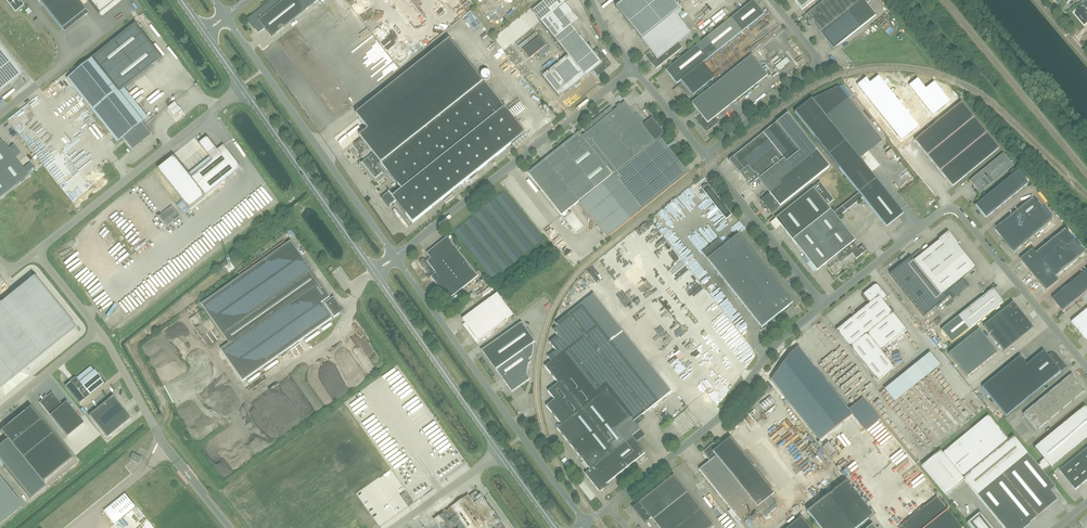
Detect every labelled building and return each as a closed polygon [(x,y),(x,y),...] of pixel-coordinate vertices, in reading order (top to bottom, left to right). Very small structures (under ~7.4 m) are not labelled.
[(24,5),(20,0),(6,0),(15,12),(24,5)] [(61,29),(86,10),(82,6),(78,0),(38,0),(42,5),(61,29)] [(88,1),(99,14),(117,0),(87,0),(88,1)] [(272,37),(306,10),(299,2),(301,0),(271,0),(256,12),(257,13),(248,20),(252,24),(254,26),(259,33),(264,28),(272,37)] [(532,11),(540,21),(541,22),(565,3),(568,0),(546,0),(532,11)] [(648,59),(648,58),(651,61),(650,62),(656,69),(683,48),(678,42),(691,32),(678,16),(682,13),(672,0),(625,0),(616,8),(650,51),(645,55),(648,59)] [(815,0),(794,0),(802,10),(815,0)] [(820,32),(834,49),(876,15),(864,0),(825,0),(806,15),(820,32)] [(693,95),(711,81),(715,78),(704,66),(713,59),(711,56),(764,14),(753,1),(666,70),(677,84),(681,80),(693,95)] [(1076,14),(1085,24),(1086,22),(1086,12),(1085,10),(1086,8),(1086,2),(1080,8),(1082,10),(1076,14)] [(565,3),(541,22),(568,56),(560,62),(551,69),(542,76),(555,92),(556,93),(560,98),(585,77),(590,74),(593,71),(597,76),(601,72),(604,69),(604,70),(611,65),(611,64),(598,48),(593,52),(572,25),(579,20),(565,3)] [(152,135),(143,123),(144,122),(120,92),(163,59),(136,24),(67,79),(118,143),(123,139),(133,150),(141,144),(141,143),(144,141),(144,142),(152,135)] [(529,59),(540,51),(543,55),(550,50),(536,32),(527,40),(530,44),(522,50),(529,59)] [(413,223),(425,213),(525,133),(484,82),(483,82),(449,40),(356,114),(368,130),(359,137),(361,138),(354,144),(354,146),(360,153),(360,154),(365,161),(363,163),(376,179),(383,173),(377,166),(380,163),(381,164),(398,185),(394,188),(396,191),(392,194),(390,192),(389,193),(389,192),(389,193),(389,192),(381,198),(388,207),(396,201),(413,223)] [(23,74),(0,45),(0,93),(23,74)] [(768,75),(751,55),(692,103),(701,114),(696,118),(699,122),(701,125),(707,132),(719,122),(715,117),(768,75)] [(873,88),(876,92),(885,85),(878,76),(870,83),(873,88)] [(861,90),(870,83),(866,78),(857,85),(861,90)] [(917,79),(909,86),(912,90),(921,83),(917,79)] [(934,82),(925,89),(928,92),(931,96),(940,89),(934,82)] [(870,83),(861,90),(864,94),(873,88),(870,83)] [(921,83),(912,90),(916,95),(924,88),(921,83)] [(673,90),(677,95),(682,102),(690,96),(681,84),(673,90)] [(888,89),(885,85),(876,92),(880,96),(888,89)] [(830,266),(828,267),(835,275),(848,265),(848,263),(852,264),(852,263),(851,262),(856,258),(867,250),(863,245),(858,249),(856,246),(853,242),(855,240),(838,218),(863,198),(886,227),(890,231),(902,222),(899,217),(903,214),(863,163),(863,162),(856,154),(832,125),(825,116),(848,98),(839,86),(812,99),(795,113),(815,138),(839,168),(859,193),(834,213),(827,205),(833,200),(820,183),(776,218),(793,240),(817,270),(827,262),(830,266)] [(864,94),(868,99),(876,92),(873,88),(864,94)] [(916,95),(919,99),(928,92),(925,89),(924,88),(916,95)] [(880,96),(883,100),(892,93),(888,89),(880,96)] [(943,94),(940,89),(931,96),(935,100),(943,94)] [(880,96),(876,92),(868,99),(871,103),(880,96)] [(931,96),(928,92),(919,99),(922,103),(931,96)] [(892,93),(883,100),(887,104),(895,98),(892,93)] [(943,94),(935,100),(938,105),(946,98),(943,94)] [(880,96),(871,103),(874,107),(883,100),(880,96)] [(922,103),(926,107),(935,100),(931,96),(922,103)] [(899,102),(895,98),(887,104),(890,109),(899,102)] [(946,98),(938,105),(941,109),(950,102),(946,98)] [(874,107),(878,111),(887,104),(883,100),(874,107)] [(933,116),(941,109),(938,105),(935,100),(926,107),(933,116)] [(528,173),(562,215),(579,202),(607,237),(688,173),(660,137),(665,133),(652,118),(643,125),(625,102),(614,111),(611,106),(582,129),(586,133),(582,136),(579,132),(555,151),(558,155),(546,165),(543,161),(528,173)] [(899,102),(890,109),(893,113),(902,106),(899,102)] [(915,140),(953,187),(999,149),(961,102),(915,140)] [(182,112),(175,104),(168,109),(175,117),(182,112)] [(890,109),(887,104),(878,111),(881,116),(890,109)] [(897,117),(905,110),(902,106),(893,113),(897,117)] [(890,109),(881,116),(885,120),(893,113),(890,109)] [(905,110),(897,117),(900,121),(903,126),(912,119),(905,110)] [(888,124),(897,117),(893,113),(885,120),(888,124)] [(891,128),(900,121),(897,117),(888,124),(891,128)] [(903,126),(910,134),(919,127),(912,119),(903,126)] [(900,121),(891,128),(895,133),(903,126),(900,121)] [(776,122),(763,133),(729,160),(753,191),(762,184),(758,179),(784,159),(786,162),(799,151),(776,122)] [(903,126),(895,133),(901,141),(910,134),(903,126)] [(200,144),(213,161),(191,179),(174,157),(158,170),(189,209),(205,196),(241,168),(224,146),(218,150),(208,138),(208,139),(201,145),(200,144)] [(0,142),(0,198),(28,176),(0,142)] [(32,150),(27,154),(40,170),(45,166),(32,150)] [(767,208),(767,209),(771,213),(830,167),(817,151),(778,182),(781,185),(761,200),(765,206),(764,207),(766,209),(767,208)] [(980,194),(1014,166),(1003,154),(970,181),(973,186),(973,189),(976,189),(980,194)] [(1013,175),(1024,187),(1028,184),(1017,171),(1013,175)] [(1009,178),(1019,191),(1024,187),(1013,175),(1009,178)] [(1003,183),(1013,196),(1019,191),(1009,178),(1003,183)] [(997,188),(1008,200),(1013,196),(1003,183),(997,188)] [(702,190),(705,193),(726,219),(732,215),(708,185),(707,186),(705,184),(702,187),(703,189),(702,190)] [(997,188),(986,197),(997,209),(1008,200),(997,188)] [(289,192),(286,194),(290,204),(293,202),(296,199),(292,190),(289,192)] [(454,197),(452,194),(444,201),(446,203),(454,197)] [(997,209),(986,197),(975,206),(986,218),(997,209)] [(1033,199),(1028,203),(1036,213),(1042,209),(1033,199)] [(307,209),(298,203),(295,206),(293,208),(302,214),(307,209)] [(1036,213),(1028,203),(1022,208),(1030,218),(1036,213)] [(159,216),(167,227),(180,216),(172,206),(159,216)] [(1030,218),(1022,208),(1016,212),(1025,223),(1030,218)] [(1042,209),(1036,213),(1030,218),(1041,231),(1052,222),(1042,209)] [(1020,226),(1025,223),(1016,212),(1012,216),(1020,226)] [(1016,230),(1019,227),(1020,226),(1012,216),(1008,219),(1016,230)] [(1025,223),(1035,235),(1041,231),(1030,218),(1025,223)] [(1016,230),(1008,219),(1004,223),(1012,233),(1014,232),(1016,230)] [(1012,233),(1004,223),(995,230),(1004,240),(1012,233)] [(1019,227),(1030,240),(1035,235),(1025,223),(1020,226),(1019,227)] [(1019,227),(1016,230),(1014,232),(1024,244),(1030,240),(1019,227)] [(1067,247),(1069,246),(1075,241),(1066,230),(1058,236),(1067,247)] [(949,296),(946,292),(975,268),(957,245),(958,244),(948,232),(939,240),(914,261),(910,257),(889,274),(923,316),(949,296)] [(1014,232),(1012,233),(1004,240),(1014,253),(1024,244),(1014,232)] [(793,303),(738,235),(724,246),(720,240),(703,253),(708,259),(707,260),(762,328),(793,303)] [(1062,251),(1063,251),(1067,247),(1058,236),(1053,240),(1062,251)] [(675,237),(670,241),(678,251),(683,247),(675,237)] [(1062,251),(1053,240),(1049,244),(1058,255),(1058,254),(1062,251)] [(330,297),(290,241),(201,304),(229,344),(221,350),(243,381),(332,319),(321,303),(330,297)] [(1069,246),(1079,259),(1085,254),(1075,241),(1069,246)] [(420,264),(447,298),(449,299),(478,276),(451,242),(427,261),(426,260),(424,259),(423,259),(421,259),(420,261),(420,262),(420,264)] [(1058,255),(1049,244),(1042,249),(1052,260),(1054,258),(1058,255)] [(1063,251),(1073,263),(1079,259),(1069,246),(1067,247),(1063,251)] [(1045,265),(1052,260),(1042,249),(1036,254),(1037,255),(1042,260),(1045,265)] [(1020,260),(1025,266),(1037,255),(1036,254),(1033,250),(1020,260)] [(1062,251),(1058,254),(1069,267),(1073,263),(1063,251),(1062,251)] [(1054,258),(1064,271),(1069,267),(1058,254),(1058,255),(1054,258)] [(1037,255),(1025,266),(1029,271),(1042,260),(1037,255)] [(1045,265),(1046,266),(1050,271),(1055,276),(1056,278),(1064,271),(1054,258),(1052,260),(1045,265)] [(1042,260),(1029,271),(1033,276),(1046,266),(1045,265),(1042,260)] [(1046,266),(1033,276),(1038,281),(1050,271),(1046,266)] [(1038,281),(1042,287),(1055,276),(1050,271),(1038,281)] [(1053,300),(1063,312),(1086,293),(1086,271),(1053,300)] [(1055,276),(1042,287),(1046,292),(1059,282),(1056,278),(1055,276)] [(0,304),(41,355),(75,327),(34,277),(0,304)] [(878,381),(895,367),(881,351),(906,330),(882,300),(887,297),(878,286),(877,285),(876,285),(875,285),(874,286),(863,294),(870,303),(856,314),(851,308),(848,310),(853,316),(836,330),(878,381)] [(1003,302),(999,298),(992,289),(941,330),(951,343),(969,329),(1003,302)] [(342,309),(334,297),(324,304),(334,318),(341,313),(341,312),(342,309)] [(462,319),(465,323),(465,324),(467,326),(465,327),(476,343),(507,320),(490,298),(462,319)] [(1013,303),(984,326),(1004,351),(1033,328),(1013,303)] [(12,379),(41,355),(0,304),(0,364),(12,379)] [(1086,342),(1086,310),(1072,323),(1086,342)] [(585,473),(600,492),(607,486),(606,484),(645,453),(632,437),(640,430),(634,422),(659,401),(611,341),(598,351),(568,314),(556,324),(557,327),(553,330),(558,336),(550,343),(556,351),(548,357),(551,362),(545,367),(558,383),(548,391),(554,400),(546,406),(561,425),(557,428),(590,469),(585,473)] [(529,359),(532,356),(534,346),(532,344),(535,342),(521,323),(487,347),(482,351),(491,364),(495,369),(496,369),(498,372),(504,380),(503,380),(507,385),(512,392),(530,379),(527,374),(528,364),(531,362),(529,359)] [(978,330),(949,354),(967,377),(997,353),(978,330)] [(771,380),(781,394),(819,441),(852,415),(848,410),(814,367),(798,348),(790,354),(771,380)] [(1060,372),(1066,367),(1057,356),(1055,355),(1054,354),(1052,354),(1050,354),(1048,355),(1048,356),(1043,351),(1027,364),(1020,356),(982,387),(1006,416),(1060,371),(1060,372)] [(940,365),(930,352),(884,389),(895,402),(940,365)] [(12,379),(0,364),(0,388),(12,379)] [(90,368),(91,367),(90,367),(76,379),(75,378),(76,379),(71,383),(70,382),(71,383),(66,387),(65,386),(79,404),(78,403),(84,399),(84,400),(84,399),(89,395),(89,396),(90,395),(89,394),(103,383),(103,382),(103,383),(99,379),(100,378),(99,379),(94,372),(94,371),(93,372),(90,368)] [(1072,387),(1078,382),(1072,374),(1065,379),(1072,387)] [(1065,379),(1059,384),(1066,392),(1072,387),(1065,379)] [(1085,391),(1078,382),(1072,387),(1079,396),(1085,391)] [(1066,392),(1059,384),(1053,389),(1060,397),(1066,392)] [(1066,392),(1073,401),(1079,396),(1072,387),(1066,392)] [(1053,389),(1047,394),(1054,402),(1060,397),(1053,389)] [(62,405),(52,392),(47,396),(46,395),(43,397),(44,399),(39,403),(67,437),(84,423),(66,402),(62,405)] [(1060,397),(1067,406),(1073,401),(1066,392),(1060,397)] [(1054,402),(1047,394),(1041,399),(1048,407),(1054,402)] [(113,396),(89,415),(107,438),(131,418),(113,396)] [(684,398),(680,400),(679,396),(678,397),(684,409),(689,406),(684,398)] [(764,410),(774,401),(770,396),(760,404),(764,410)] [(1054,402),(1061,411),(1067,406),(1060,397),(1054,402)] [(1042,412),(1048,407),(1041,399),(1035,404),(1042,412)] [(1048,407),(1055,416),(1061,411),(1054,402),(1048,407)] [(1036,417),(1042,412),(1035,404),(1029,409),(1036,417)] [(767,414),(771,419),(781,410),(777,406),(767,414)] [(1049,466),(1052,469),(1086,440),(1086,409),(1085,406),(1034,448),(1044,459),(1049,466)] [(1,431),(7,440),(6,441),(4,443),(0,446),(0,461),(3,465),(30,498),(45,486),(42,482),(71,458),(30,407),(24,413),(7,426),(1,431)] [(1042,412),(1049,421),(1055,416),(1048,407),(1042,412)] [(1036,417),(1029,409),(1023,414),(1030,422),(1036,417)] [(1036,417),(1043,425),(1049,421),(1042,412),(1036,417)] [(1004,527),(1023,527),(1057,500),(1050,491),(1055,487),(1013,436),(1009,440),(989,415),(942,453),(940,451),(922,466),(946,495),(964,479),(1004,527)] [(1043,425),(1036,417),(1030,422),(1037,431),(1043,425)] [(885,427),(872,436),(874,440),(887,431),(885,427)] [(730,438),(722,445),(719,447),(717,448),(714,443),(709,447),(711,449),(704,454),(707,459),(709,461),(699,470),(730,509),(736,516),(740,521),(757,507),(770,497),(774,493),(730,438)] [(1064,467),(1060,471),(1076,490),(1086,481),(1086,448),(1064,467)] [(133,454),(131,459),(139,463),(142,458),(133,454)] [(828,495),(807,512),(820,527),(857,527),(873,515),(859,498),(877,485),(863,468),(845,481),(828,495)] [(659,527),(712,527),(714,526),(687,493),(673,475),(635,506),(634,510),(643,521),(647,521),(651,518),(659,527)] [(0,480),(0,524),(21,506),(0,480)] [(406,492),(400,496),(408,507),(413,503),(406,492)] [(463,504),(480,527),(492,527),(499,523),(478,493),(463,504)] [(104,511),(114,523),(135,506),(125,494),(104,511)] [(937,497),(898,527),(899,527),(961,527),(937,497)] [(967,523),(971,527),(992,527),(980,512),(967,523)] [(801,517),(788,527),(810,527),(801,517)]
